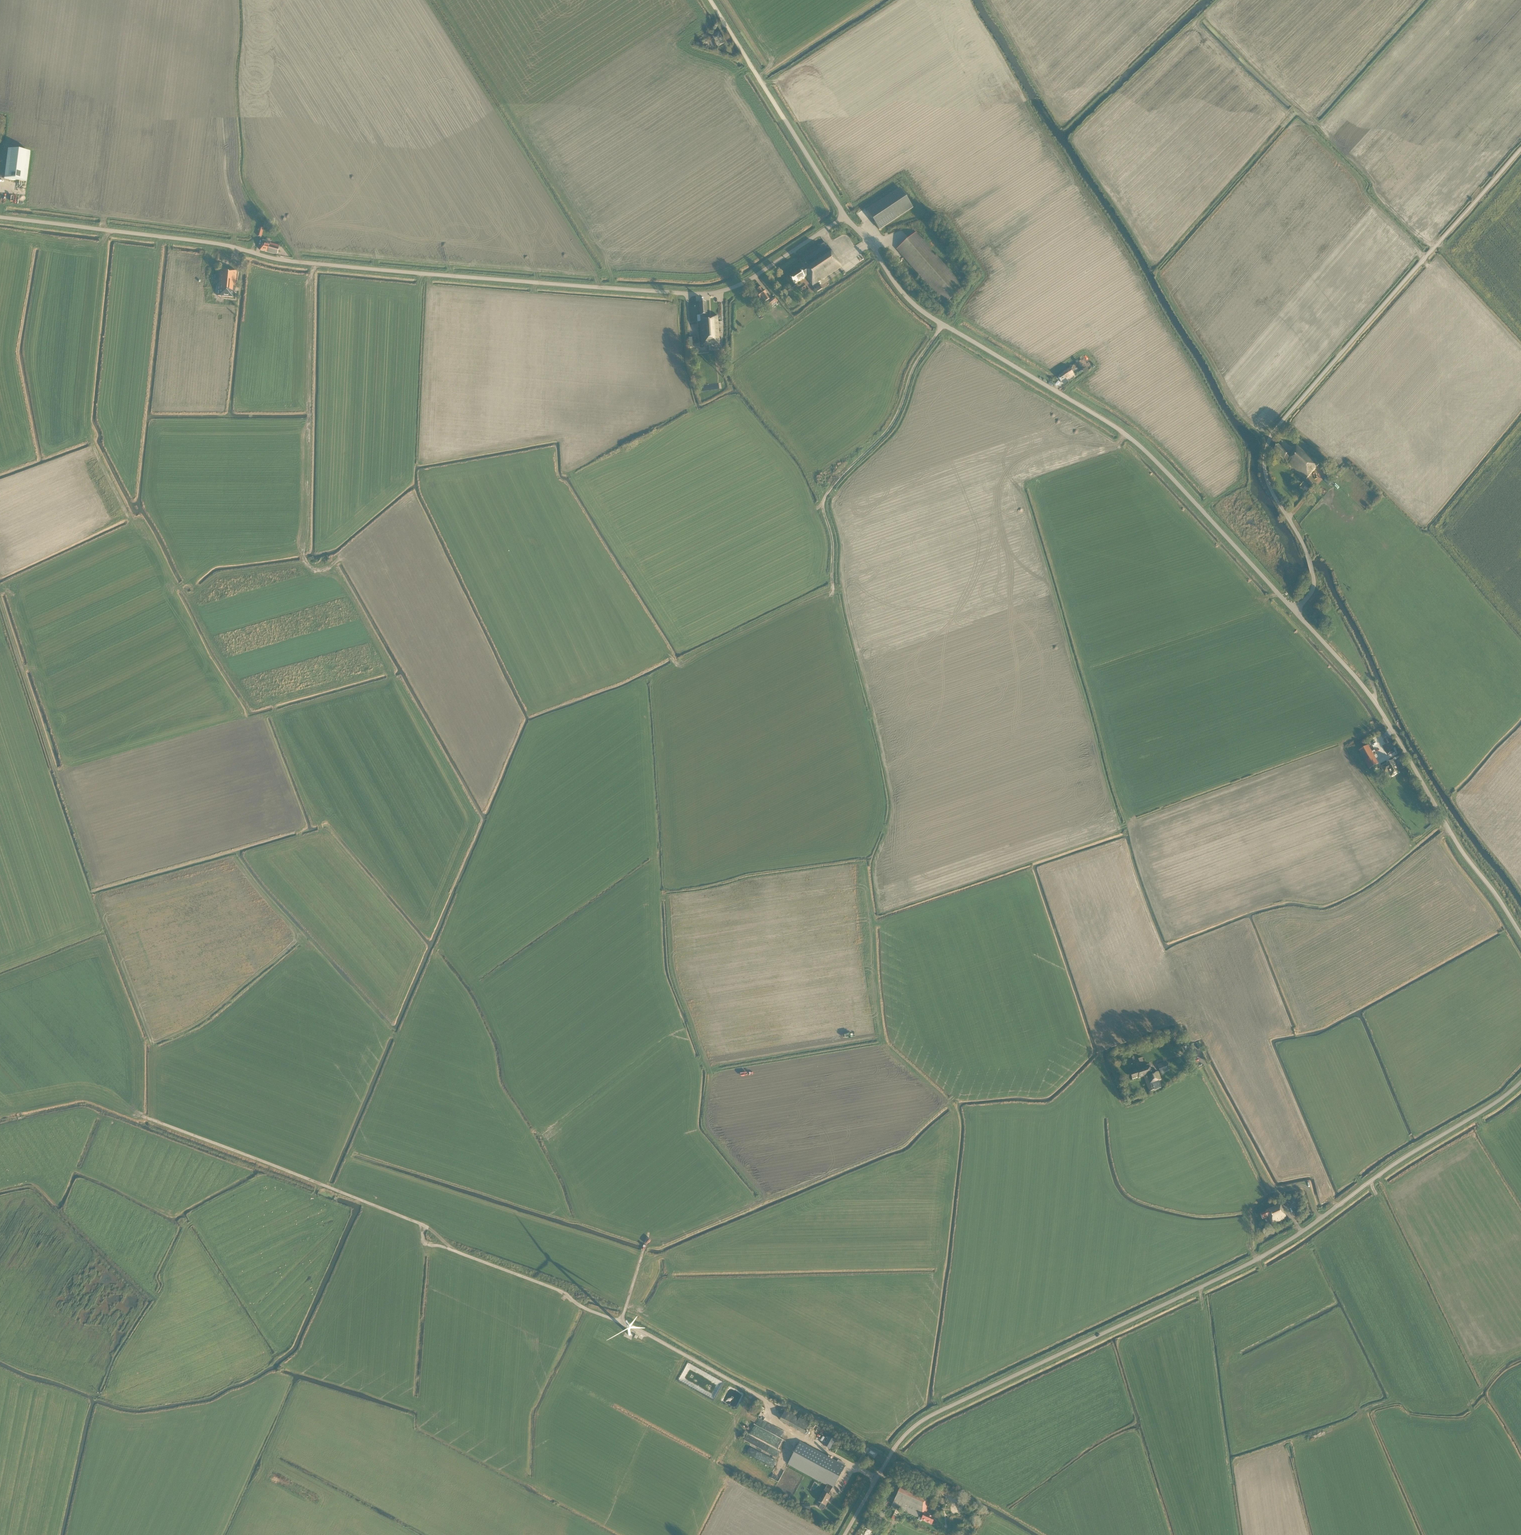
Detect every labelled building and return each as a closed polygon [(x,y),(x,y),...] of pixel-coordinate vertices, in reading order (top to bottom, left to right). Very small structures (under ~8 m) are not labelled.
[(716,39),(719,44),(725,41),(719,31),(713,34),(714,36),(709,39),(713,46),(716,44),(714,41),(716,39)] [(8,151),(5,179),(27,182),(30,154),(8,151)] [(900,190),(867,212),(879,230),(912,208),(900,190)] [(916,233),(897,250),(944,305),(964,288),(916,233)] [(260,251),(277,255),(279,246),(270,244),(270,243),(263,241),(260,251)] [(806,277),(813,287),(842,267),(827,245),(825,246),(824,244),(819,247),(820,249),(804,260),(808,267),(804,270),(803,269),(801,270),(801,271),(790,279),(794,285),(806,277)] [(220,270),(217,296),(233,298),(234,292),(235,292),(237,272),(220,270)] [(817,292),(823,289),(819,283),(813,287),(817,292)] [(766,295),(764,291),(763,291),(761,288),(757,291),(759,294),(757,295),(758,297),(756,298),(758,301),(760,299),(760,300),(761,298),(765,303),(769,300),(766,295)] [(774,300),(773,299),(765,305),(769,310),(777,304),(776,303),(774,300)] [(700,322),(702,346),(720,345),(717,317),(707,317),(706,303),(699,303),(701,322),(700,322)] [(690,348),(693,348),(693,342),(698,342),(698,337),(690,337),(690,348)] [(1070,369),(1059,377),(1060,378),(1058,379),(1061,383),(1066,379),(1066,380),(1074,375),(1070,369)] [(1319,465),(1312,459),(1296,446),(1289,454),(1279,445),(1274,450),(1290,464),(1289,465),(1306,479),(1319,465)] [(1392,753),(1387,744),(1393,741),(1390,736),(1383,740),(1386,745),(1383,746),(1388,755),(1392,753)] [(1363,758),(1369,769),(1378,764),(1372,753),(1368,746),(1359,751),(1360,752),(1361,752),(1364,757),(1363,758)] [(1394,760),(1384,766),(1381,768),(1385,774),(1388,773),(1389,772),(1392,777),(1399,773),(1397,768),(1398,767),(1394,760)] [(1158,1066),(1160,1072),(1166,1069),(1164,1064),(1158,1066)] [(1138,1079),(1144,1077),(1149,1092),(1160,1088),(1158,1082),(1161,1081),(1158,1073),(1152,1074),(1149,1065),(1129,1072),(1130,1075),(1131,1074),(1132,1080),(1138,1078),(1138,1079)] [(1268,1217),(1272,1225),(1286,1218),(1280,1205),(1266,1211),(1267,1212),(1260,1215),(1262,1220),(1268,1217)] [(758,1418),(755,1424),(761,1427),(762,1425),(774,1431),(776,1427),(758,1418)] [(753,1424),(745,1440),(777,1457),(780,1450),(755,1437),(760,1428),(753,1424)] [(829,1437),(824,1446),(830,1449),(835,1441),(829,1437)] [(845,1467),(831,1459),(800,1442),(788,1464),(828,1486),(824,1493),(823,1493),(818,1502),(825,1506),(830,1497),(828,1496),(832,1488),(833,1489),(845,1467)] [(924,1513),(930,1499),(915,1492),(902,1486),(892,1508),(893,1509),(894,1507),(920,1519),(922,1520),(922,1521),(932,1525),(935,1519),(928,1516),(929,1515),(924,1513)]
